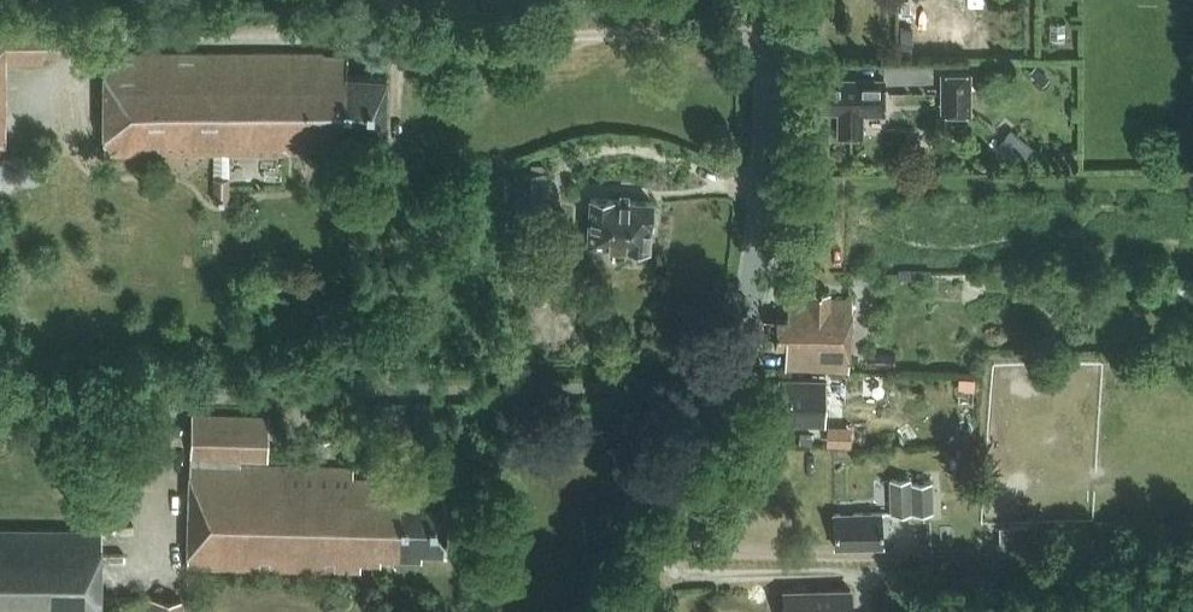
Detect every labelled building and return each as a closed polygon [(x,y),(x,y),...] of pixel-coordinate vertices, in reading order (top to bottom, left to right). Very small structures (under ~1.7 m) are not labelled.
[(3,154),(3,63),(45,63),(45,57),(62,57),(62,20),(0,21),(0,154),(3,154)] [(385,133),(386,76),(347,74),(347,55),(324,55),(324,53),(104,53),(104,154),(213,153),(213,200),(229,199),(229,153),(286,153),(285,147),(345,147),(346,131),(385,133)] [(970,115),(971,73),(941,73),(941,115),(970,115)] [(884,115),(884,78),(816,78),(816,112),(838,112),(838,136),(862,136),(862,115),(884,115)] [(996,145),(1019,164),(1034,147),(1011,128),(996,145)] [(0,162),(0,180),(35,183),(37,165),(0,162)] [(543,204),(544,171),(514,170),(513,203),(543,204)] [(655,217),(656,208),(655,208),(652,204),(652,201),(591,198),(588,243),(649,247),(650,224),(650,221),(655,217)] [(563,237),(565,210),(546,208),(545,236),(563,237)] [(1159,278),(1159,292),(1188,291),(1187,278),(1159,278)] [(849,371),(853,299),(829,299),(829,292),(810,291),(809,303),(788,303),(787,319),(776,319),(775,346),(786,346),(785,370),(849,371)] [(604,332),(610,322),(600,316),(594,326),(604,332)] [(870,353),(870,367),(895,367),(895,353),(870,353)] [(824,425),(825,382),(780,381),(780,385),(765,385),(765,418),(791,419),(791,424),(824,425)] [(422,550),(445,551),(445,493),(402,492),(402,478),(353,476),(353,467),(267,465),(269,415),(192,413),(187,566),(361,572),(361,563),(381,563),(381,557),(421,557),(422,550)] [(320,427),(320,441),(332,441),(332,427),(320,427)] [(892,513),(912,512),(911,478),(890,478),(892,513)] [(911,482),(912,512),(933,512),(932,482),(911,482)] [(835,547),(883,546),(882,512),(834,514),(835,547)] [(102,530),(0,529),(0,611),(102,611),(102,530)] [(851,590),(784,592),(784,611),(851,611),(851,590)] [(187,599),(150,598),(149,611),(187,611),(187,599)]
